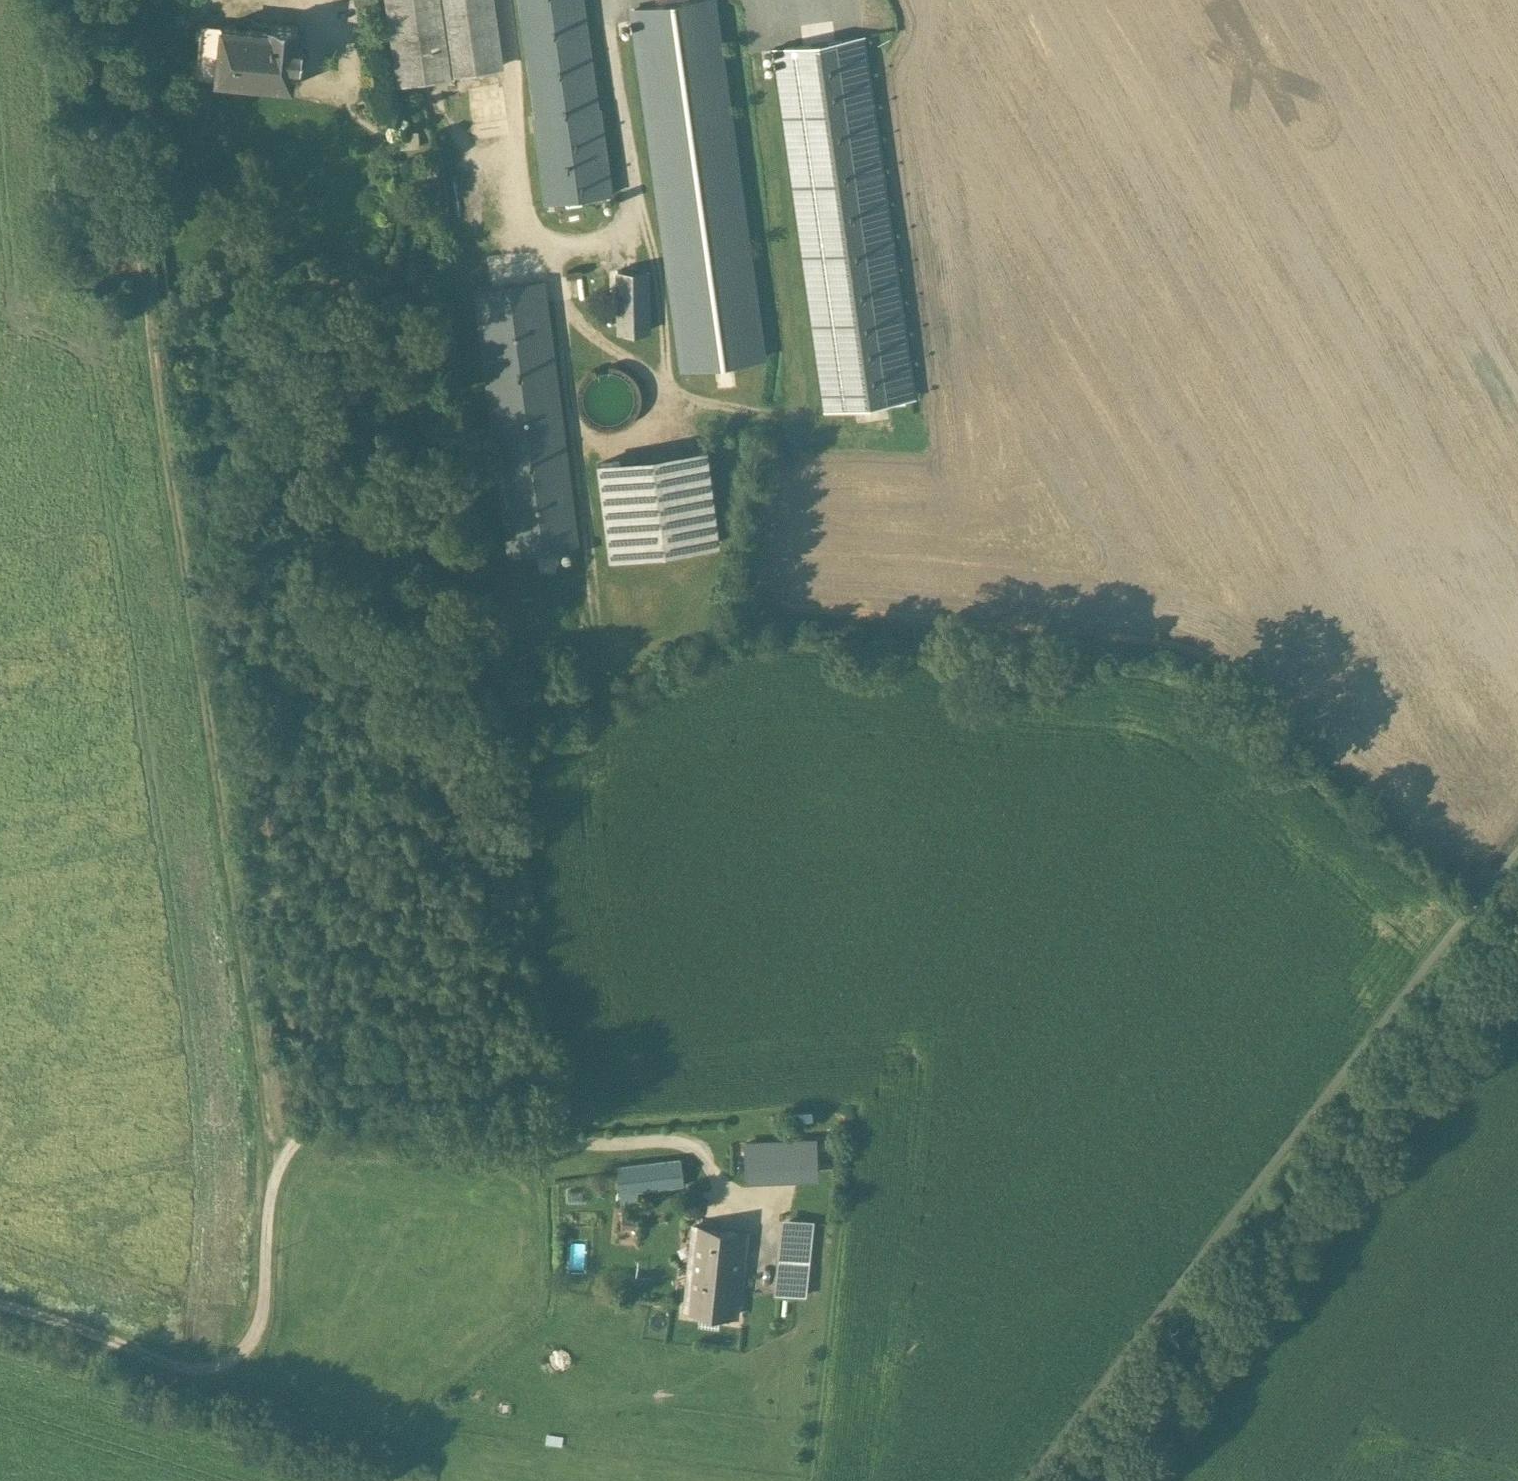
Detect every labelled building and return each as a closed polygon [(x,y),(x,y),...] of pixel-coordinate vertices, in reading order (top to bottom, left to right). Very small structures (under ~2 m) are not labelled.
[(399,82),(450,75),(440,0),(387,0),(399,82)] [(450,75),(452,74),(496,68),(487,0),(440,0),(450,75)] [(547,202),(611,194),(584,0),(519,0),(547,202)] [(635,9),(685,368),(762,357),(712,0),(698,0),(635,9)] [(271,31),(222,26),(216,79),(292,86),(294,71),(301,72),(304,47),(296,46),(298,26),(271,23),(271,31)] [(222,26),(202,24),(197,77),(216,79),(222,26)] [(860,38),(779,49),(787,109),(829,407),(910,396),(860,38)] [(647,269),(618,270),(620,331),(649,330),(647,269)] [(542,280),(478,288),(512,554),(576,546),(542,280)] [(636,417),(638,406),(636,395),(630,386),(620,380),(610,378),(599,381),(590,387),(584,396),(582,407),(584,418),(591,427),(600,433),(611,435),(621,432),(630,426),(636,417)] [(707,448),(598,462),(610,555),(719,541),(707,448)] [(769,1129),(747,1130),(748,1144),(770,1143),(769,1129)] [(836,1134),(819,1135),(820,1141),(821,1173),(837,1173),(836,1134)] [(770,1143),(748,1144),(749,1176),(821,1173),(820,1141),(770,1143)] [(679,1162),(615,1171),(620,1208),(637,1205),(636,1196),(683,1190),(679,1162)] [(639,1219),(625,1218),(625,1227),(639,1228),(639,1219)] [(809,1221),(782,1219),(780,1260),(806,1262),(807,1252),(809,1221)] [(746,1234),(694,1227),(684,1306),(736,1313),(746,1234)] [(570,1270),(589,1271),(590,1241),(571,1240),(570,1270)] [(806,1262),(780,1260),(778,1294),(797,1295),(805,1295),(806,1262)]
